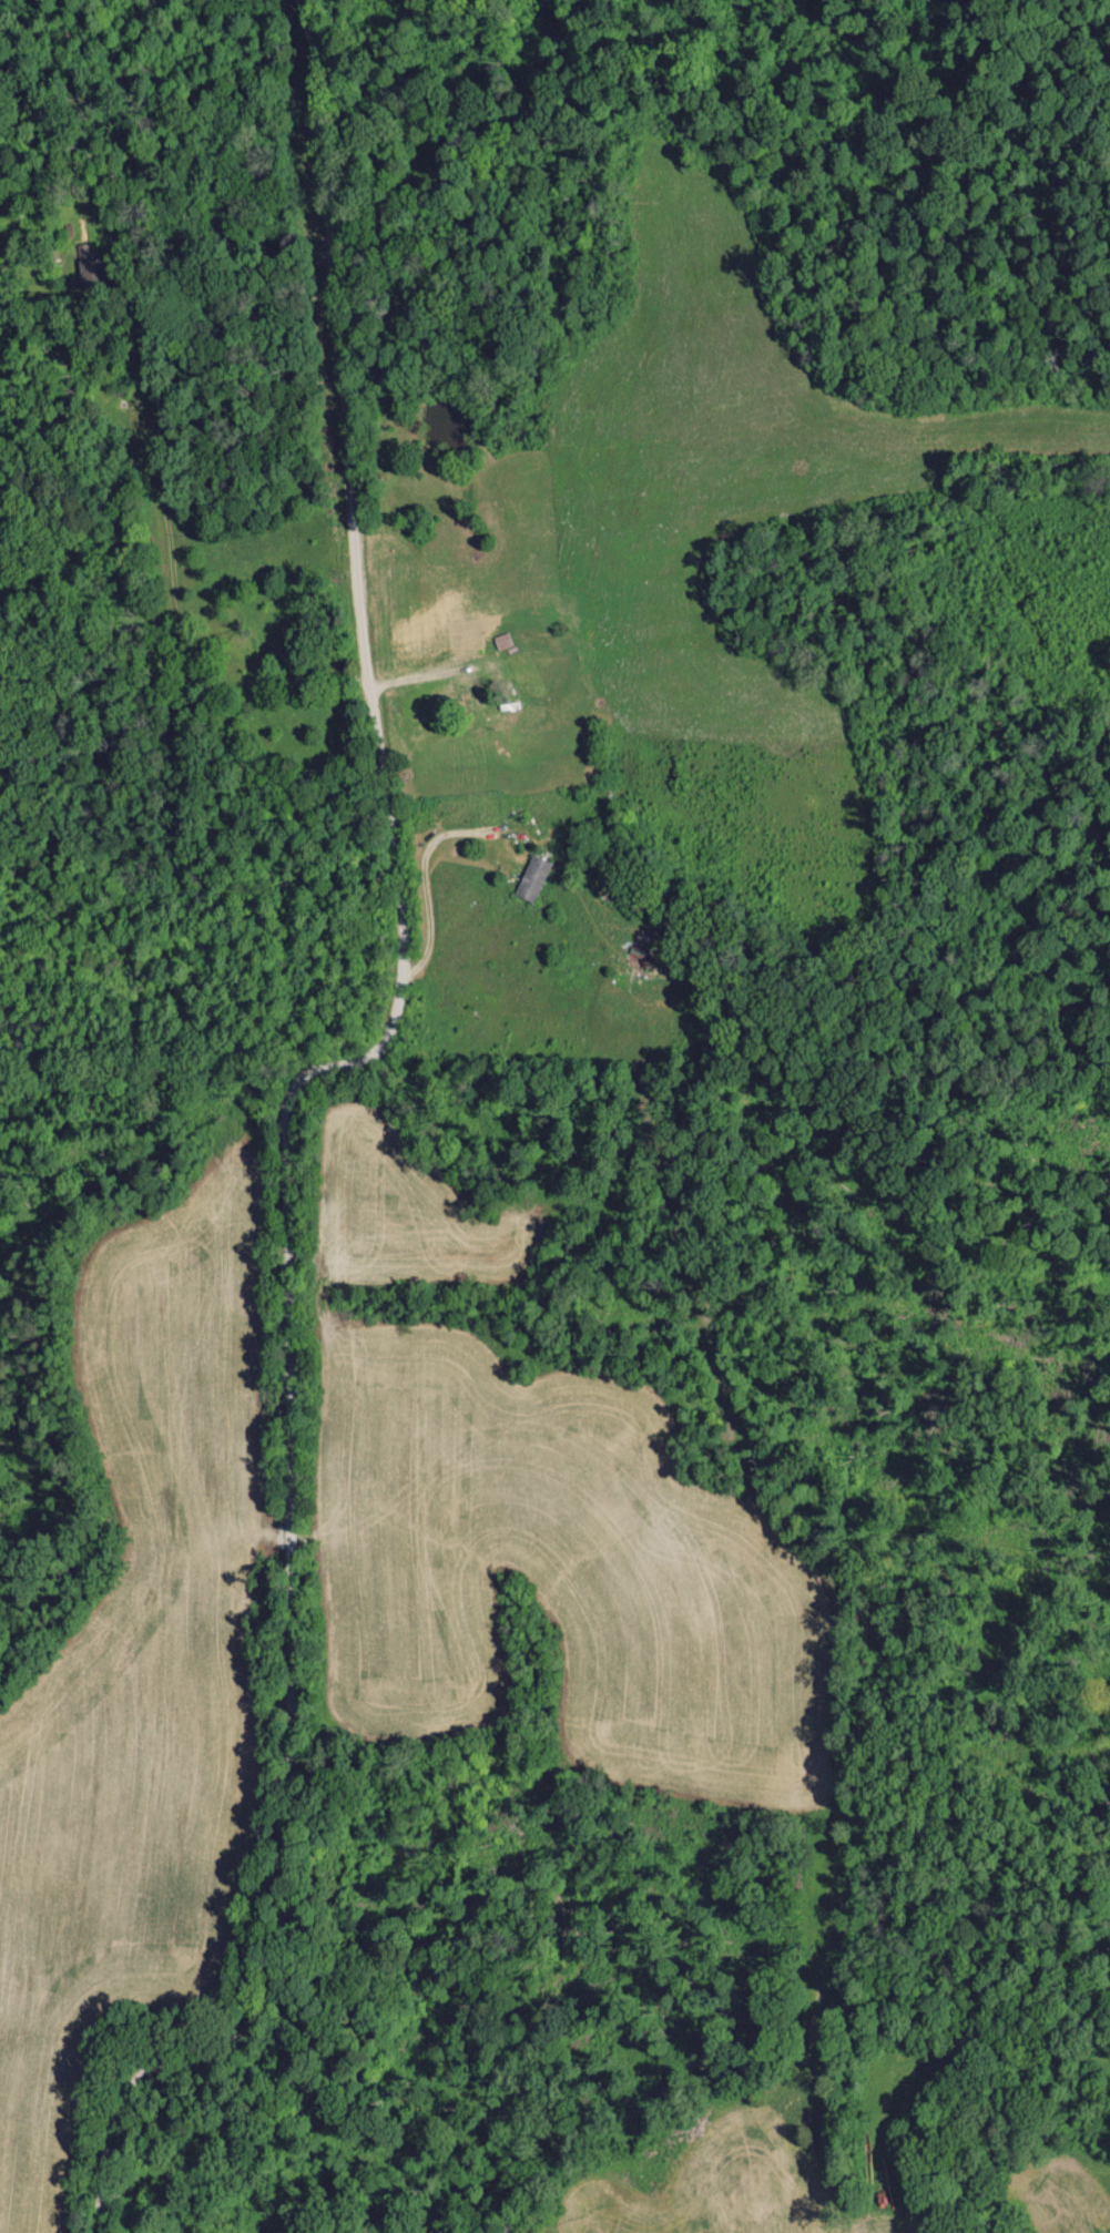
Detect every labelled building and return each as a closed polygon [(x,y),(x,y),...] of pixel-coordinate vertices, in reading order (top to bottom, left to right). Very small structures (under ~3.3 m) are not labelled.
[(79,259),(82,285),(108,282),(105,255),(79,259)] [(512,894),(531,902),(549,862),(531,853),(512,894)]
